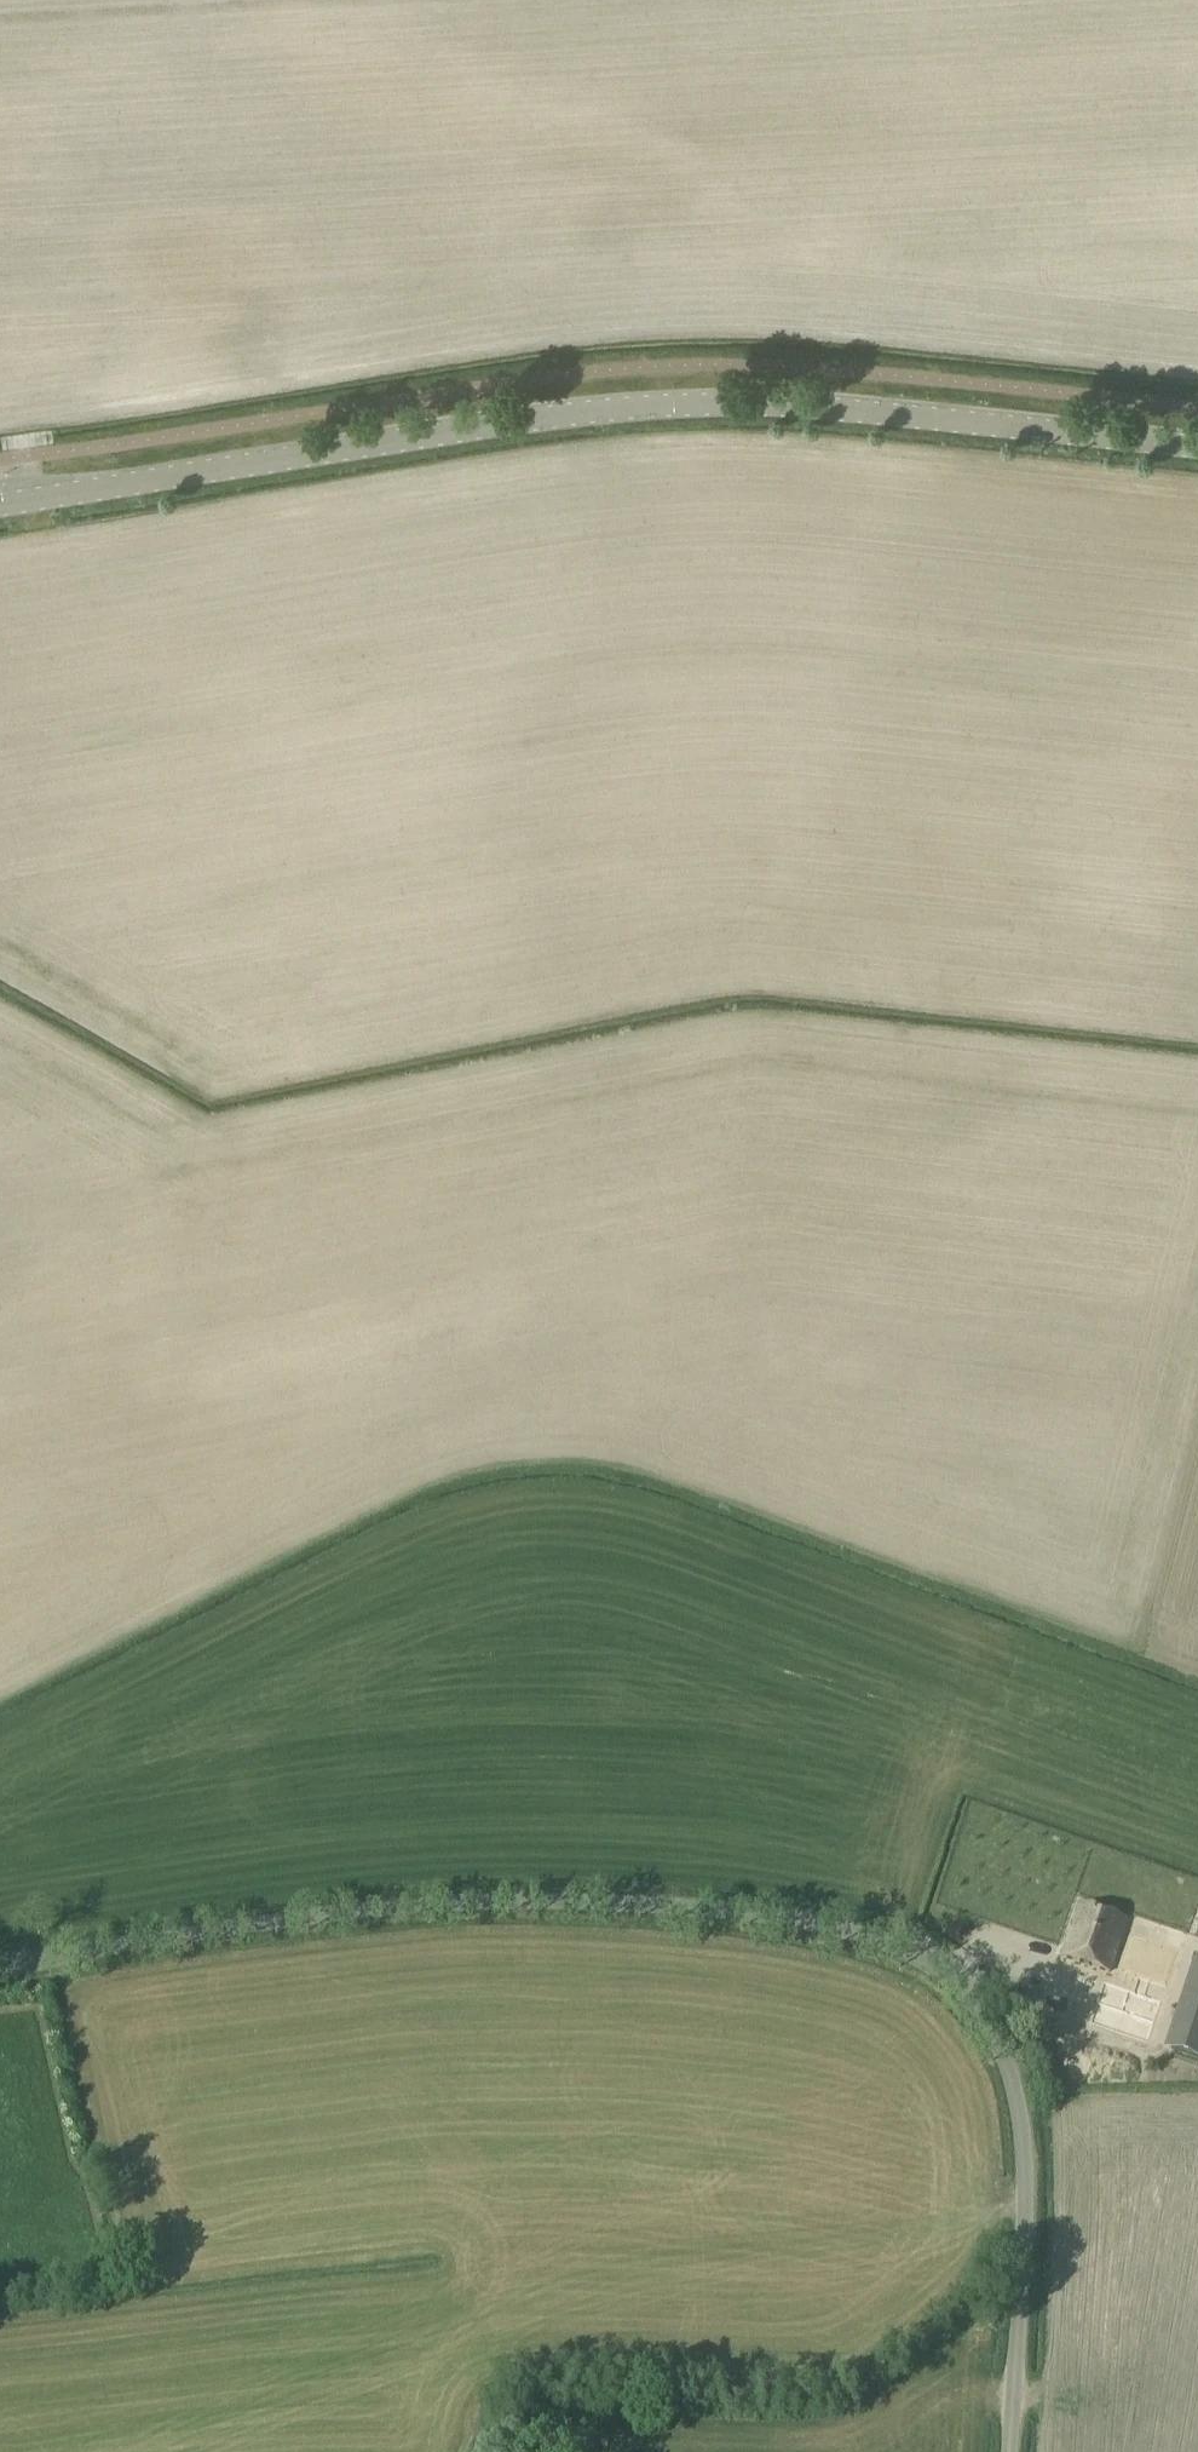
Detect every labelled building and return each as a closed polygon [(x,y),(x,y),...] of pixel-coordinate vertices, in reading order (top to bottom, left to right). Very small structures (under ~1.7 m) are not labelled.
[(1108,1974),(1126,1923),(1079,1907),(1062,1958),(1108,1974)] [(1102,1985),(1089,2025),(1146,2044),(1160,2003),(1140,1997),(1145,1983),(1165,1989),(1177,1952),(1132,1937),(1120,1974),(1137,1979),(1132,1995),(1102,1985)] [(1194,1984),(1170,2052),(1197,2061),(1197,1986),(1194,1984)]
